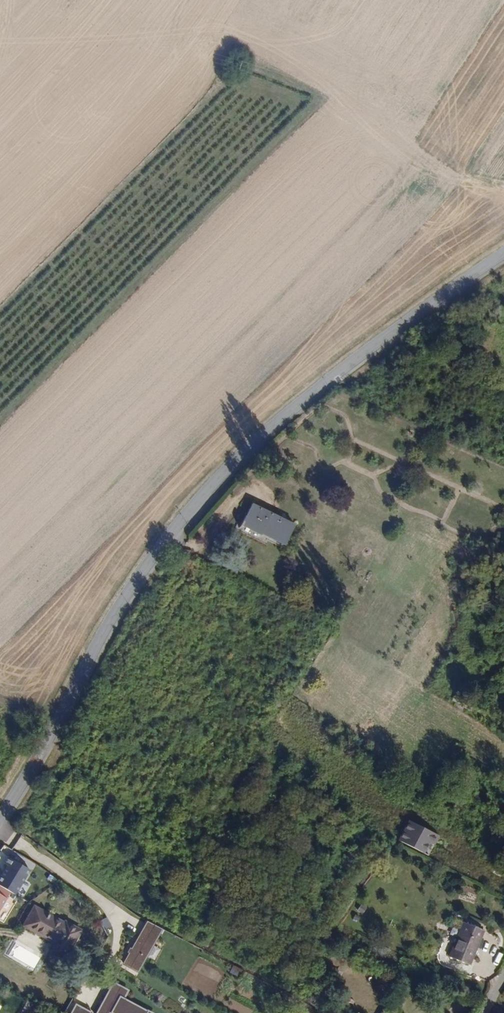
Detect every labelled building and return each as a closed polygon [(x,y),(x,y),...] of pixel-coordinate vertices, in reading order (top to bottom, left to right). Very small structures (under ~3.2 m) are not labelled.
[(251,504),(241,525),(261,535),(262,533),(284,545),(294,525),(251,504)] [(456,707),(462,711),(464,709),(473,715),(474,713),(477,708),(462,698),(456,707)] [(22,745),(28,733),(19,729),(13,741),(22,745)] [(451,750),(457,753),(461,747),(455,743),(451,750)] [(463,772),(458,782),(468,787),(473,777),(463,772)] [(437,835),(408,821),(396,842),(427,857),(437,835)] [(30,878),(15,868),(4,886),(20,895),(30,878)] [(10,899),(13,893),(0,886),(0,893),(10,899)] [(0,893),(0,917),(10,899),(0,893)] [(62,922),(33,905),(22,925),(52,942),(48,948),(64,957),(79,930),(63,921),(62,922)] [(123,962),(138,971),(146,957),(161,928),(147,920),(123,962)] [(462,922),(460,929),(466,932),(469,925),(462,922)] [(466,932),(460,929),(448,957),(469,965),(483,930),(469,925),(466,932)] [(231,974),(240,977),(243,970),(234,966),(231,974)] [(114,1012),(110,1011),(119,994),(123,996),(127,989),(111,981),(94,1012),(113,1012),(114,1012)] [(146,1008),(133,1001),(123,996),(119,994),(110,1011),(114,1012),(144,1012),(146,1008)] [(34,1003),(28,999),(22,1011),(26,1012),(29,1012),(34,1003)] [(90,1012),(76,1004),(70,1012),(89,1012),(90,1012)]
